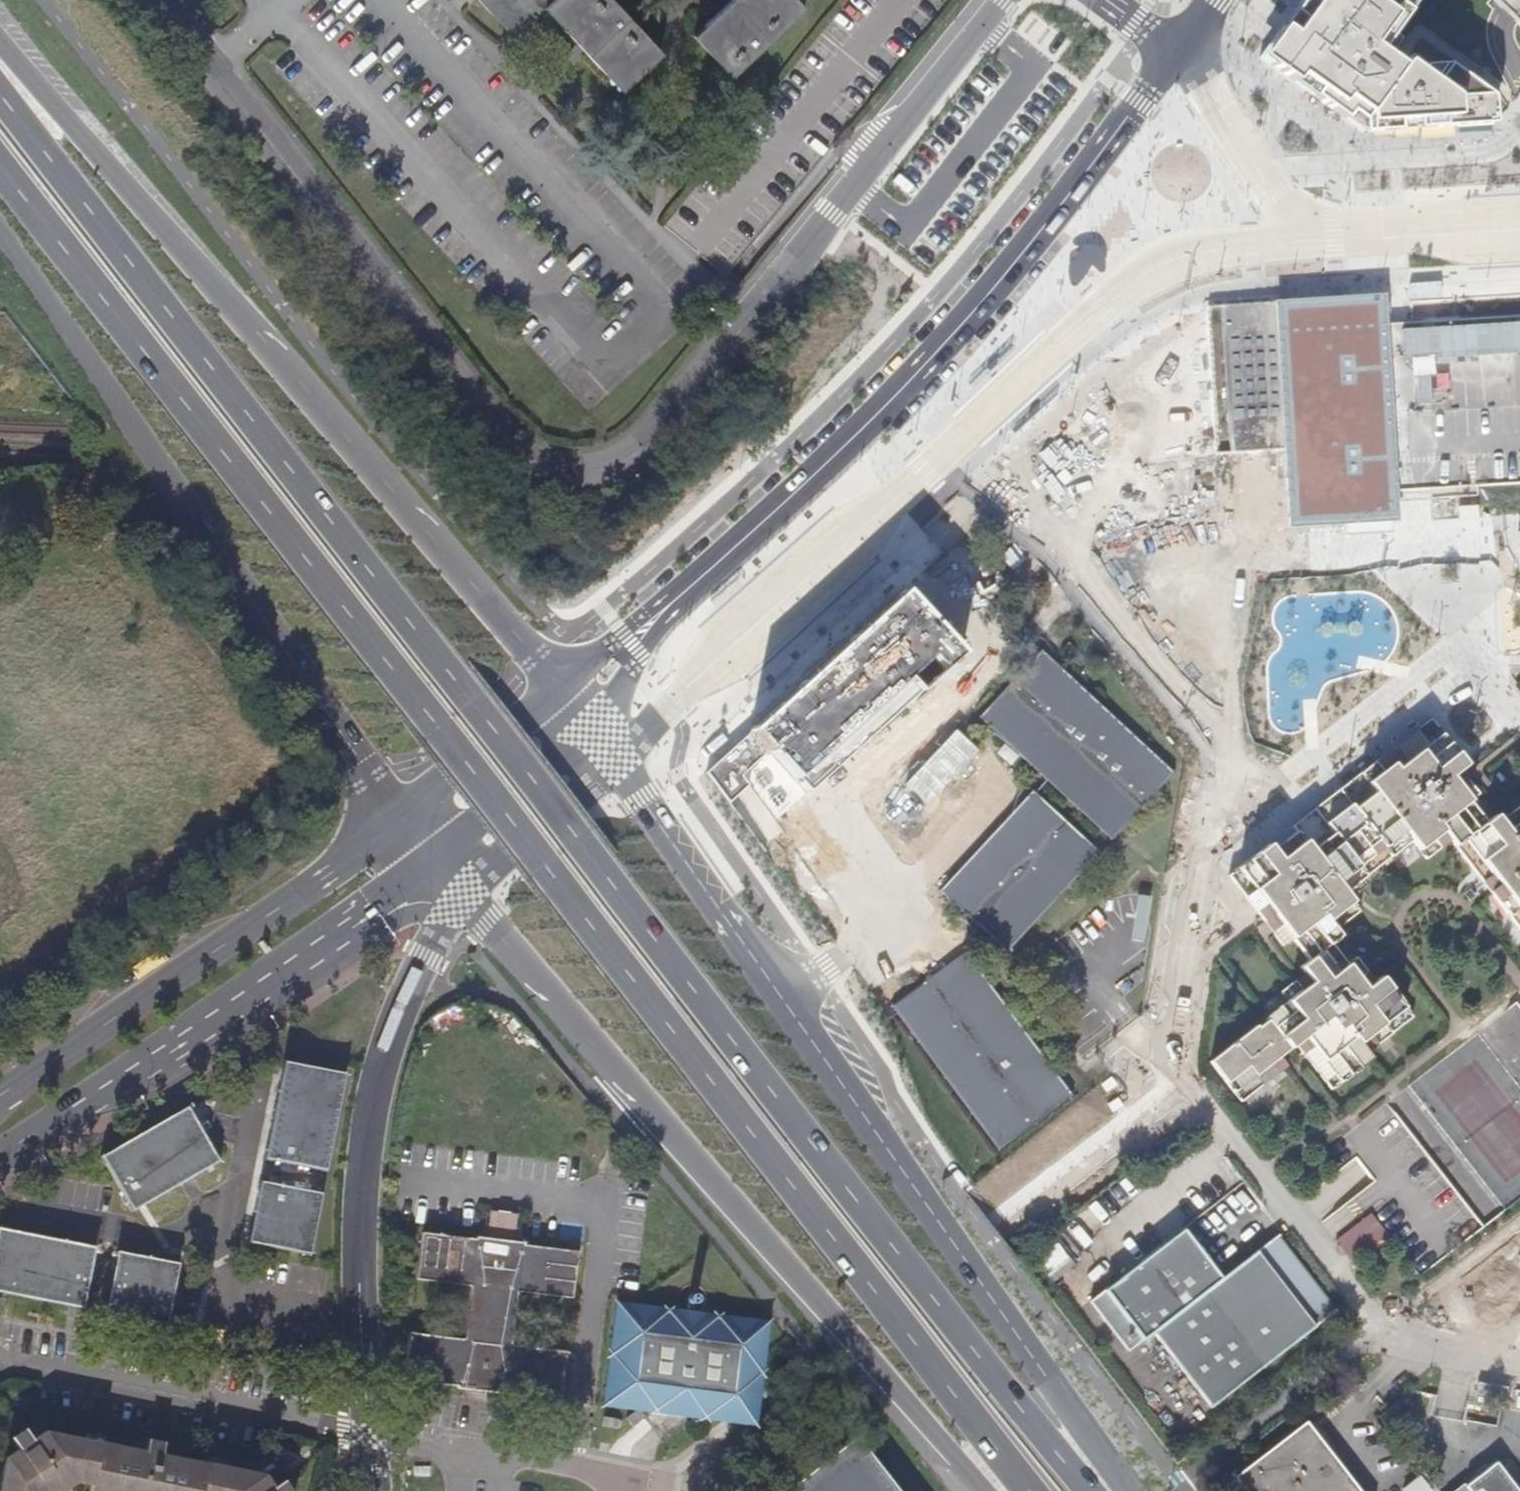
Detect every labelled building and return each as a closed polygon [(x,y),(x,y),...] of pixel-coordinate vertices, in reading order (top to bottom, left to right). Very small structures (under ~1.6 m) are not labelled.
[(510,34),(540,5),(546,11),(576,43),(585,53),(620,90),(661,51),(612,0),(478,0),(510,34)] [(693,36),(731,77),(805,8),(797,0),(731,0),(721,10),(693,36)] [(1361,133),(1491,123),(1490,96),(1445,64),(1421,65),(1407,55),(1400,66),(1377,50),(1404,11),(1393,3),(1396,0),(1300,0),(1258,57),(1361,133)] [(1404,11),(1412,1),(1410,0),(1396,0),(1393,3),(1404,11)] [(1519,27),(1519,0),(1491,0),(1519,27)] [(1396,492),(1384,328),(1382,296),(1340,299),(1322,300),(1311,301),(1300,302),(1291,303),(1219,307),(1230,454),(1274,451),(1284,450),(1285,458),(1286,467),(1286,480),(1287,493),(1290,525),(1333,522),(1349,521),(1393,518),(1391,500),(1391,493),(1396,492)] [(1400,327),(1384,328),(1396,492),(1421,492),(1428,492),(1431,491),(1471,489),(1475,489),(1475,487),(1507,485),(1519,485),(1519,320),(1400,327)] [(1462,503),(1462,515),(1483,515),(1482,502),(1462,503)] [(769,751),(809,795),(964,656),(907,592),(752,732),(769,751)] [(1173,774),(1040,650),(978,718),(1111,840),(1173,774)] [(1394,746),(1398,751),(1389,758),(1384,754),(1293,825),(1297,831),(1274,849),(1269,843),(1227,876),(1262,921),(1284,948),(1292,941),(1309,961),(1300,969),(1305,975),(1281,993),(1287,1002),(1267,1018),(1268,1019),(1258,1028),(1256,1026),(1209,1062),(1241,1103),(1288,1067),(1280,1058),(1296,1046),(1334,1092),(1373,1061),(1369,1056),(1414,1019),(1382,978),(1376,982),(1357,958),(1348,965),(1332,945),(1342,937),(1338,932),(1362,913),(1347,893),(1413,842),(1428,861),(1453,843),(1519,929),(1519,807),(1502,821),(1497,816),(1488,823),(1472,802),(1481,794),(1462,769),(1467,765),(1430,718),(1394,746)] [(769,751),(752,732),(707,771),(729,802),(751,783),(743,774),(769,751)] [(1032,791),(940,891),(1007,953),(1098,853),(1032,791)] [(1071,1096),(961,956),(888,1008),(997,1151),(1071,1096)] [(286,1063),(267,1160),(327,1172),(346,1073),(286,1063)] [(189,1108),(103,1157),(135,1211),(182,1183),(191,1178),(220,1160),(189,1108)] [(624,1164),(614,1161),(611,1169),(621,1172),(624,1164)] [(262,1183),(250,1243),(312,1255),(324,1195),(262,1183)] [(1370,1214),(1336,1240),(1353,1262),(1386,1236),(1387,1235),(1370,1214)] [(483,1232),(482,1237),(477,1236),(476,1240),(424,1233),(418,1278),(472,1287),(464,1339),(410,1332),(403,1378),(458,1385),(460,1388),(504,1394),(507,1391),(559,1398),(564,1352),(509,1344),(518,1292),(571,1299),(572,1290),(577,1253),(526,1246),(527,1243),(520,1242),(522,1219),(484,1215),(483,1232)] [(84,1310),(96,1248),(18,1232),(0,1228),(0,1293),(84,1310)] [(1274,1239),(1223,1278),(1189,1234),(1094,1308),(1128,1352),(1152,1333),(1211,1409),(1335,1311),(1321,1293),(1319,1295),(1274,1239)] [(119,1252),(107,1313),(169,1325),(180,1265),(173,1263),(161,1261),(119,1252)] [(703,1416),(761,1371),(717,1318),(688,1339),(668,1313),(612,1352),(655,1411),(683,1390),(703,1416)] [(237,1322),(235,1334),(235,1336),(249,1338),(251,1325),(237,1322)] [(1245,1490),(1357,1490),(1306,1425),(1236,1479),(1245,1490)] [(284,1482),(273,1489),(267,1477),(162,1456),(164,1444),(149,1441),(147,1453),(46,1432),(32,1440),(24,1428),(12,1436),(18,1447),(3,1457),(0,1477),(0,1490),(62,1490),(77,1482),(93,1485),(92,1490),(290,1490),(284,1482)] [(855,1435),(783,1490),(899,1490),(855,1435)] [(1496,1465),(1465,1489),(1466,1490),(1517,1490),(1496,1465)] [(416,1469),(416,1476),(429,1477),(430,1469),(416,1469)]
